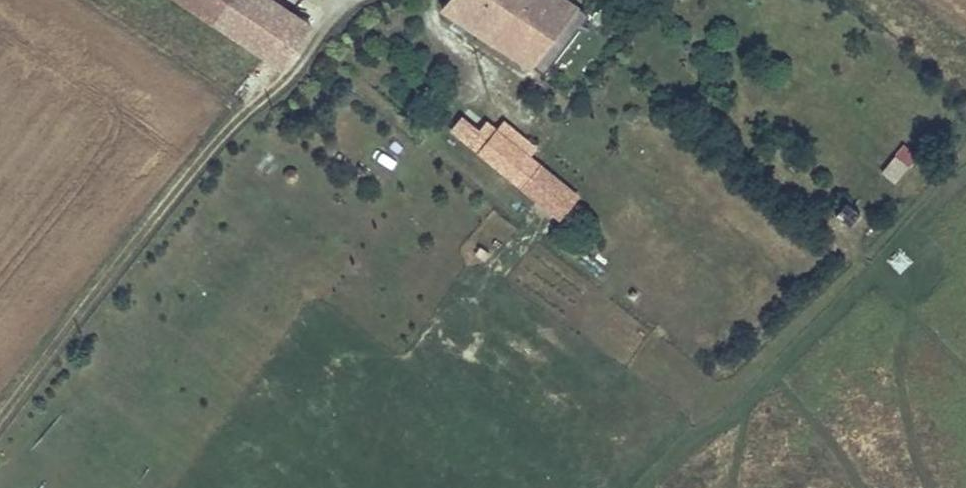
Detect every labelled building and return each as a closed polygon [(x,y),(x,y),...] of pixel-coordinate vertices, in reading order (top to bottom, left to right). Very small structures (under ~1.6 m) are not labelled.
[(224,0),(180,0),(210,21),(224,0)] [(267,0),(224,0),(210,21),(261,56),(289,15),(267,0)] [(555,0),(445,0),(441,6),(527,72),(567,9),(555,0)] [(282,59),(306,25),(289,15),(261,56),(269,61),(274,54),(282,59)] [(269,61),(277,66),(282,59),(274,54),(269,61)] [(438,80),(429,90),(437,97),(446,86),(438,80)] [(489,121),(472,142),(527,184),(537,171),(543,163),(489,121)] [(895,183),(909,165),(894,153),(880,171),(895,183)] [(537,171),(527,184),(560,211),(571,199),(537,171)] [(836,215),(850,227),(862,212),(848,201),(836,215)]
